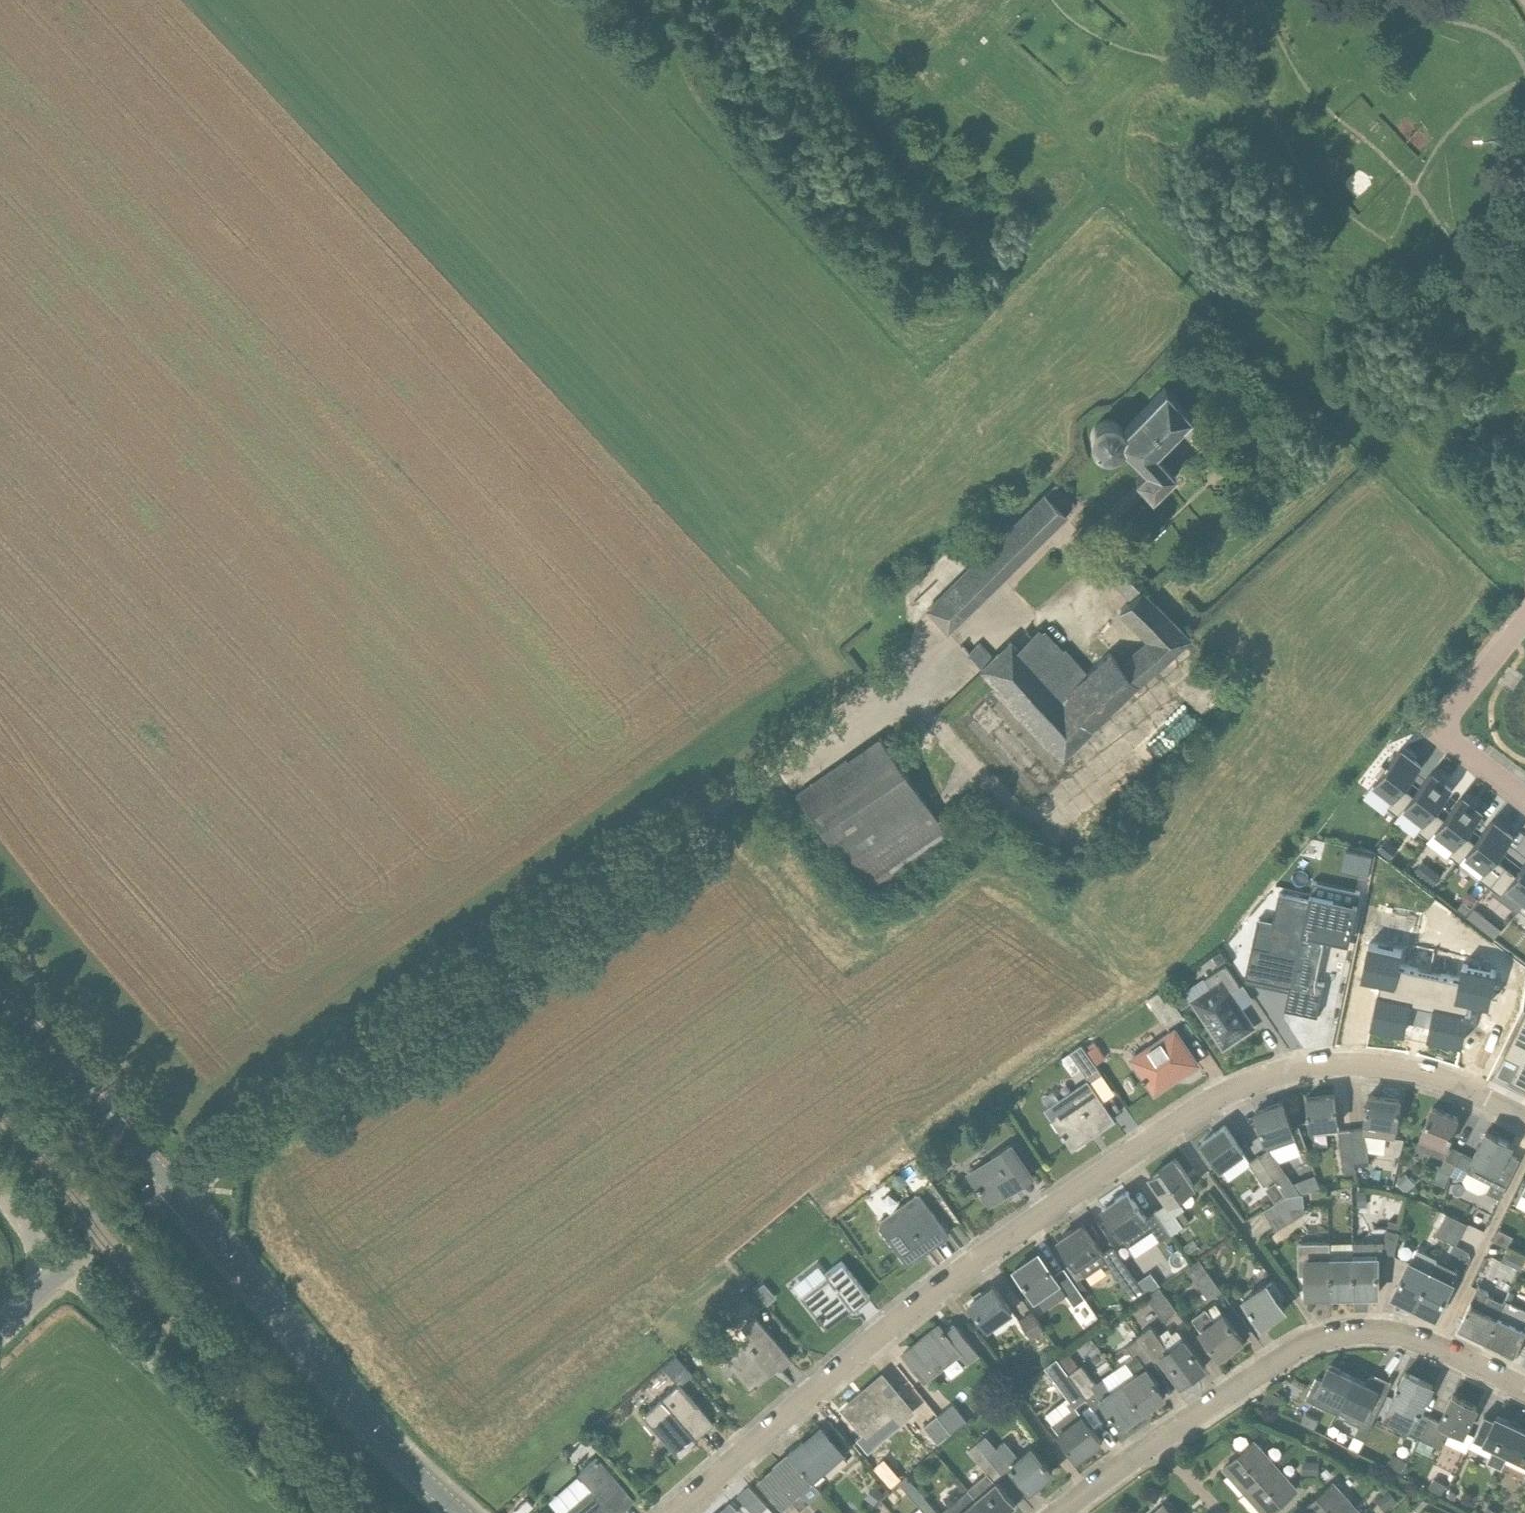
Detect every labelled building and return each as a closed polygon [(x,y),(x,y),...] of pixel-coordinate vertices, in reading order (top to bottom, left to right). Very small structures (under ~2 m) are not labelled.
[(1191,415),(1174,397),(1165,388),(1124,430),(1122,428),(1121,426),(1120,425),(1118,423),(1115,421),(1113,421),(1111,420),(1109,420),(1107,420),(1102,421),(1101,421),(1100,422),(1096,424),(1095,426),(1094,428),(1092,431),(1091,435),(1091,438),(1091,441),(1092,444),(1093,447),(1094,449),(1096,451),(1098,452),(1100,453),(1104,454),(1108,455),(1109,455),(1111,454),(1116,452),(1117,452),(1118,451),(1121,449),(1122,447),(1123,445),(1145,468),(1135,477),(1152,494),(1173,473),(1153,452),(1191,415)] [(928,609),(930,612),(947,631),(1075,505),(1055,485),(928,609)] [(1130,600),(1140,590),(1121,570),(1111,580),(1130,600)] [(1130,600),(1120,611),(1138,628),(1161,607),(1142,588),(1140,590),(1130,600)] [(1147,638),(1120,662),(1142,685),(1192,638),(1161,607),(1138,628),(1147,638)] [(1045,629),(1043,632),(1039,627),(1017,648),(1011,642),(994,658),(983,669),(982,669),(983,670),(1065,757),(1095,729),(1063,695),(1087,672),(1065,648),(1064,650),(1045,629)] [(968,652),(983,669),(994,658),(980,641),(968,652)] [(1142,685),(1120,662),(1110,651),(1087,672),(1063,695),(1095,729),(1142,685)] [(887,736),(800,789),(864,892),(951,839),(887,736)] [(1412,754),(1414,752),(1406,746),(1404,748),(1390,767),(1387,765),(1379,776),(1381,778),(1377,783),(1397,798),(1392,804),(1403,813),(1408,807),(1408,806),(1418,793),(1408,785),(1424,764),(1412,754)] [(1443,778),(1444,776),(1437,769),(1435,772),(1418,793),(1408,806),(1427,822),(1423,828),(1434,837),(1439,831),(1438,830),(1449,816),(1438,808),(1455,788),(1443,778)] [(1473,802),(1475,799),(1467,793),(1438,830),(1458,845),(1453,852),(1464,861),(1469,854),(1468,854),(1479,840),(1469,832),(1485,811),(1473,802)] [(1503,825),(1505,823),(1497,817),(1495,819),(1479,840),(1468,854),(1469,854),(1488,869),(1483,876),(1495,884),(1510,865),(1499,856),(1515,835),(1503,825)] [(1341,868),(1360,872),(1359,875),(1368,877),(1373,854),(1345,848),(1341,868)] [(1423,860),(1415,870),(1424,877),(1431,867),(1423,860)] [(1521,873),(1510,865),(1495,884),(1505,893),(1510,887),(1524,898),(1524,867),(1521,873)] [(1321,968),(1326,944),(1327,937),(1330,937),(1350,942),(1358,900),(1311,891),(1309,899),(1290,986),(1285,1009),(1318,1016),(1325,983),(1318,981),(1321,968)] [(1246,974),(1246,977),(1290,986),(1309,899),(1280,892),(1273,921),(1259,918),(1253,944),(1247,974),(1246,974)] [(1462,904),(1457,909),(1465,916),(1472,908),(1466,903),(1462,904)] [(1466,918),(1476,927),(1485,916),(1474,908),(1466,918)] [(1410,918),(1377,911),(1363,976),(1382,980),(1372,1023),(1405,1030),(1429,1035),(1462,1042),(1470,999),(1489,1003),(1496,970),(1465,963),(1458,995),(1396,982),(1410,918)] [(1214,959),(1219,966),(1226,961),(1221,954),(1214,959)] [(1212,989),(1194,1001),(1224,1046),(1252,1027),(1229,993),(1240,986),(1226,966),(1205,979),(1212,989)] [(1505,1056),(1519,1063),(1510,1082),(1524,1089),(1524,1016),(1505,1056)] [(1155,1092),(1198,1063),(1175,1029),(1132,1058),(1155,1092)] [(1087,1049),(1096,1063),(1106,1057),(1097,1043),(1087,1049)] [(1103,1074),(1099,1067),(1096,1063),(1087,1049),(1083,1044),(1071,1052),(1091,1082),(1103,1074)] [(1067,1067),(1076,1060),(1071,1052),(1061,1058),(1067,1067)] [(1073,1148),(1115,1120),(1091,1085),(1072,1099),(1074,1102),(1052,1117),(1073,1148)] [(1335,1094),(1307,1097),(1311,1128),(1339,1125),(1335,1094)] [(1396,1138),(1400,1100),(1369,1096),(1365,1128),(1352,1129),(1355,1161),(1369,1160),(1366,1135),(1396,1138)] [(1283,1102),(1256,1112),(1269,1149),(1282,1145),(1280,1138),(1294,1133),(1283,1102)] [(1448,1145),(1458,1118),(1433,1108),(1416,1147),(1445,1158),(1440,1169),(1452,1175),(1463,1153),(1448,1145)] [(1225,1126),(1202,1142),(1221,1169),(1244,1152),(1225,1126)] [(1356,1168),(1355,1161),(1352,1129),(1339,1131),(1343,1170),(1356,1168)] [(1508,1153),(1513,1144),(1487,1131),(1474,1158),(1463,1153),(1452,1175),(1464,1181),(1471,1169),(1491,1179),(1486,1192),(1501,1199),(1520,1159),(1508,1153)] [(988,1202),(1029,1174),(1008,1143),(990,1156),(992,1159),(969,1175),(988,1202)] [(1261,1159),(1275,1179),(1280,1186),(1291,1179),(1272,1151),(1261,1159)] [(1275,1179),(1261,1159),(1259,1156),(1249,1162),(1265,1186),(1275,1179)] [(1177,1214),(1183,1210),(1185,1209),(1177,1198),(1195,1185),(1176,1158),(1151,1176),(1169,1202),(1156,1211),(1172,1234),(1185,1225),(1177,1214)] [(948,1172),(940,1161),(932,1167),(940,1178),(948,1172)] [(1406,1193),(1415,1185),(1405,1173),(1396,1181),(1406,1193)] [(1266,1188),(1276,1203),(1285,1196),(1275,1181),(1266,1188)] [(1172,1234),(1156,1211),(1147,1218),(1128,1192),(1103,1209),(1130,1247),(1153,1231),(1161,1242),(1172,1234)] [(1357,1206),(1366,1206),(1366,1192),(1357,1192),(1357,1206)] [(949,1234),(926,1205),(919,1194),(903,1205),(901,1203),(879,1220),(878,1228),(884,1236),(907,1266),(949,1234)] [(1263,1211),(1269,1221),(1289,1208),(1304,1207),(1303,1194),(1288,1196),(1263,1211)] [(1304,1207),(1289,1208),(1296,1219),(1305,1214),(1304,1207)] [(1269,1221),(1275,1230),(1276,1231),(1296,1219),(1289,1208),(1269,1221)] [(1439,1227),(1441,1223),(1446,1213),(1438,1209),(1431,1222),(1439,1227)] [(1191,1222),(1183,1210),(1177,1214),(1185,1225),(1191,1222)] [(1462,1234),(1467,1224),(1446,1213),(1441,1223),(1462,1234)] [(1353,1241),(1354,1257),(1355,1294),(1378,1294),(1378,1258),(1381,1258),(1382,1252),(1395,1254),(1401,1223),(1389,1220),(1384,1240),(1353,1241)] [(1104,1254),(1102,1251),(1082,1223),(1059,1239),(1085,1277),(1107,1262),(1132,1298),(1144,1290),(1114,1247),(1104,1254)] [(1456,1245),(1462,1234),(1441,1223),(1439,1227),(1435,1234),(1456,1245)] [(1332,1294),(1331,1258),(1330,1241),(1299,1242),(1299,1274),(1307,1273),(1308,1295),(1332,1294)] [(1438,1258),(1418,1248),(1417,1248),(1411,1262),(1410,1262),(1394,1295),(1416,1306),(1418,1301),(1438,1258)] [(1503,1261),(1522,1269),(1524,1262),(1524,1256),(1509,1248),(1503,1261)] [(1081,1290),(1075,1282),(1075,1281),(1066,1269),(1056,1276),(1039,1252),(1016,1269),(1037,1298),(1059,1282),(1076,1306),(1087,1298),(1081,1290)] [(1332,1294),(1355,1294),(1354,1257),(1331,1258),(1332,1294)] [(1436,1315),(1459,1269),(1438,1258),(1418,1301),(1416,1306),(1436,1315)] [(1200,1259),(1187,1268),(1209,1300),(1222,1290),(1200,1259)] [(869,1296),(841,1260),(824,1273),(827,1277),(803,1297),(826,1325),(850,1306),(853,1309),(869,1296)] [(1081,1290),(1086,1287),(1079,1278),(1075,1281),(1075,1282),(1081,1290)] [(1286,1310),(1279,1300),(1286,1296),(1274,1279),(1268,1283),(1244,1299),(1263,1325),(1286,1310)] [(1507,1300),(1509,1295),(1481,1281),(1472,1301),(1459,1327),(1487,1340),(1507,1300)] [(775,1297),(763,1282),(754,1290),(767,1305),(775,1297)] [(994,1285),(971,1302),(989,1328),(1013,1311),(994,1285)] [(1146,1296),(1163,1320),(1177,1310),(1160,1286),(1146,1296)] [(1487,1340),(1515,1353),(1524,1333),(1524,1308),(1507,1300),(1487,1340)] [(1243,1340),(1224,1314),(1216,1321),(1207,1309),(1193,1319),(1220,1356),(1243,1340)] [(1034,1337),(1044,1330),(1033,1313),(1022,1320),(1034,1337)] [(791,1358),(763,1326),(755,1318),(742,1330),(750,1338),(725,1361),(751,1391),(778,1367),(779,1369),(791,1358)] [(968,1362),(979,1353),(958,1326),(947,1334),(946,1333),(948,1331),(945,1328),(944,1330),(940,1325),(904,1353),(925,1381),(961,1353),(968,1362)] [(1166,1345),(1159,1336),(1152,1326),(1138,1336),(1139,1337),(1156,1362),(1165,1374),(1171,1369),(1182,1384),(1205,1367),(1180,1333),(1172,1339),(1166,1345)] [(1149,1368),(1156,1362),(1139,1337),(1126,1346),(1134,1356),(1127,1361),(1136,1374),(1124,1383),(1144,1411),(1165,1396),(1157,1385),(1160,1383),(1149,1368)] [(1123,1426),(1144,1411),(1124,1383),(1112,1391),(1103,1378),(1096,1383),(1083,1365),(1080,1367),(1069,1351),(1059,1359),(1086,1398),(1094,1409),(1104,1402),(1113,1416),(1115,1414),(1123,1426)] [(677,1382),(689,1372),(675,1355),(663,1366),(677,1382)] [(1102,1441),(1076,1406),(1086,1398),(1059,1359),(1058,1358),(1046,1367),(1071,1402),(1068,1404),(1072,1410),(1053,1424),(1078,1459),(1102,1441)] [(1337,1413),(1354,1377),(1329,1365),(1322,1380),(1317,1377),(1307,1399),(1337,1413)] [(1433,1386),(1418,1378),(1406,1373),(1393,1400),(1387,1412),(1403,1420),(1399,1429),(1421,1439),(1431,1418),(1420,1412),(1433,1386)] [(863,1392),(867,1396),(847,1413),(866,1435),(879,1424),(887,1433),(914,1410),(883,1375),(863,1392)] [(1372,1400),(1378,1389),(1354,1377),(1337,1413),(1336,1414),(1359,1426),(1354,1436),(1364,1441),(1375,1419),(1382,1405),(1372,1400)] [(711,1420),(686,1391),(680,1383),(666,1396),(643,1415),(681,1458),(698,1443),(692,1436),(711,1420)] [(996,1397),(1000,1394),(1002,1389),(999,1385),(994,1383),(989,1386),(988,1391),(991,1396),(996,1397)] [(1477,1407),(1456,1397),(1453,1395),(1440,1422),(1431,1418),(1421,1439),(1441,1449),(1451,1428),(1464,1435),(1477,1407)] [(952,1433),(963,1424),(967,1421),(954,1403),(938,1415),(952,1433)] [(987,1405),(988,1413),(1001,1412),(1000,1404),(987,1405)] [(1301,1423),(1314,1430),(1319,1420),(1305,1414),(1301,1423)] [(938,1443),(952,1433),(938,1415),(924,1426),(938,1443)] [(1521,1428),(1497,1417),(1495,1421),(1484,1415),(1474,1436),(1496,1446),(1488,1462),(1502,1469),(1506,1461),(1521,1428)] [(1253,1424),(1247,1429),(1253,1437),(1260,1432),(1253,1424)] [(790,1453),(813,1480),(844,1453),(821,1428),(804,1442),(803,1441),(790,1453)] [(1521,1428),(1506,1461),(1524,1470),(1524,1430),(1521,1428)] [(1246,1492),(1276,1465),(1255,1441),(1225,1468),(1246,1492)] [(987,1455),(977,1443),(969,1450),(988,1473),(969,1489),(970,1490),(989,1512),(1004,1512),(1016,1504),(997,1482),(996,1483),(993,1480),(1001,1473),(1002,1473),(987,1455)] [(1032,1490),(1053,1472),(1032,1447),(1020,1458),(1012,1448),(1004,1455),(997,1447),(987,1455),(1002,1473),(1012,1466),(1032,1490)] [(823,1490),(813,1480),(790,1453),(777,1464),(778,1466),(761,1480),(784,1506),(801,1490),(810,1500),(823,1490)] [(1401,1476),(1408,1461),(1392,1453),(1385,1468),(1401,1476)] [(601,1463),(597,1458),(580,1472),(595,1489),(567,1512),(608,1512),(612,1510),(615,1512),(631,1498),(601,1463)] [(1319,1474),(1319,1461),(1302,1461),(1302,1474),(1319,1474)] [(1297,1489),(1276,1465),(1246,1492),(1265,1512),(1269,1512),(1297,1489)] [(1321,1472),(1326,1478),(1332,1474),(1327,1468),(1321,1472)] [(925,1495),(908,1474),(900,1482),(927,1512),(941,1512),(925,1495)] [(1440,1496),(1446,1484),(1433,1477),(1427,1489),(1440,1496)] [(1355,1507),(1334,1483),(1304,1509),(1307,1512),(1348,1512),(1355,1507)] [(739,1495),(755,1512),(760,1512),(768,1506),(750,1485),(739,1495)] [(874,1505),(884,1493),(874,1485),(865,1497),(874,1505)] [(970,1490),(942,1512),(989,1512),(970,1490)] [(1397,1501),(1390,1491),(1377,1501),(1384,1510),(1397,1501)] [(1454,1500),(1457,1495),(1449,1491),(1446,1496),(1454,1500)] [(738,1511),(731,1502),(719,1512),(736,1512),(738,1511)]
